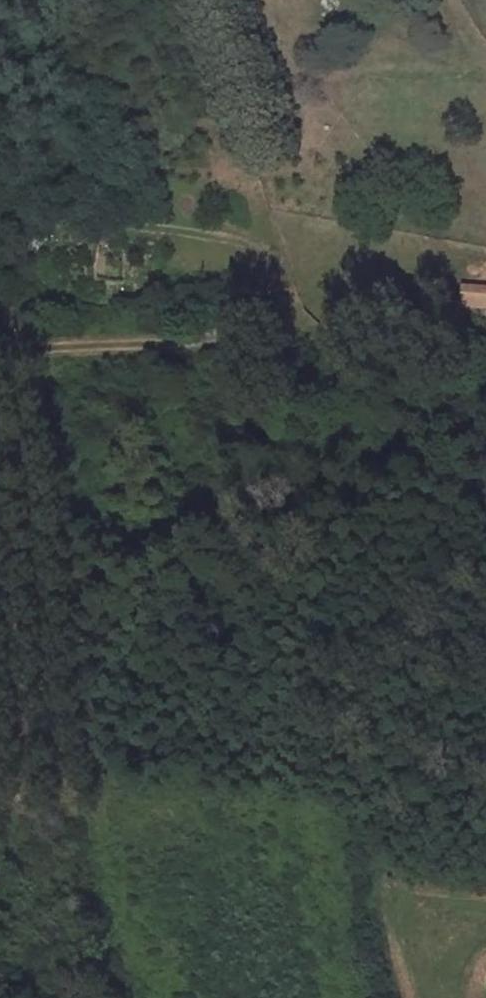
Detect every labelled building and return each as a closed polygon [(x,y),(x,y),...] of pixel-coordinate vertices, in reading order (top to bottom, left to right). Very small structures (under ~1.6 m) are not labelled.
[(485,299),(485,279),(468,278),(467,298),(485,299)]
